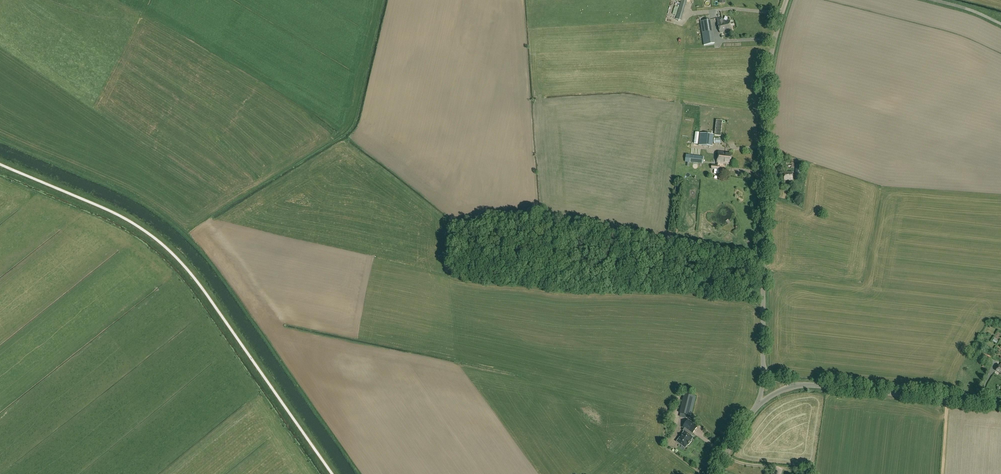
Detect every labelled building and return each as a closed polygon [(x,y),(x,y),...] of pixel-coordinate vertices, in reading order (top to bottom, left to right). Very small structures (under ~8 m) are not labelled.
[(681,21),(687,0),(682,0),(676,19),(681,21)] [(719,23),(718,23),(720,33),(732,30),(730,21),(723,22),(722,19),(718,20),(719,23)] [(704,45),(715,44),(712,20),(700,21),(704,45)] [(714,135),(700,133),(699,145),(713,147),(714,135)] [(725,161),(725,164),(731,164),(733,153),(719,152),(718,155),(725,156),(724,159),(726,159),(726,160),(727,160),(727,162),(725,161)] [(703,164),(703,161),(704,156),(691,155),(690,162),(703,164)] [(720,163),(725,164),(725,161),(727,162),(727,160),(726,160),(726,159),(724,159),(725,156),(718,155),(717,166),(712,165),(712,169),(715,169),(715,172),(719,172),(719,170),(720,163)] [(990,362),(994,358),(988,353),(984,357),(990,362)] [(696,397),(684,394),(680,413),(692,416),(696,397)] [(697,427),(688,420),(683,427),(685,429),(683,431),(685,432),(677,442),(686,448),(688,445),(689,445),(692,441),(691,441),(693,437),(690,435),(692,433),(693,433),(697,427)]
